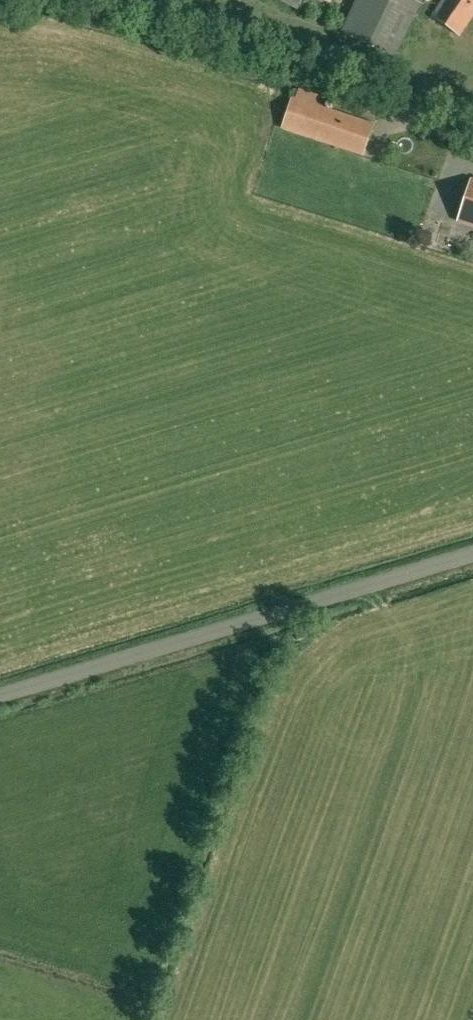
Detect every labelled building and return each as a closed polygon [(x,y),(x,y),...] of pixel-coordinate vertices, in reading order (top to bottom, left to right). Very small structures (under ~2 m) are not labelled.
[(325,5),(341,11),(345,0),(327,0),(325,5)] [(422,0),(381,0),(413,16),(414,16),(422,0)] [(453,29),(472,39),(472,0),(468,0),(453,29)] [(282,127),(362,154),(372,124),(292,97),(282,127)] [(471,179),(458,221),(472,226),(472,179),(471,179)]
